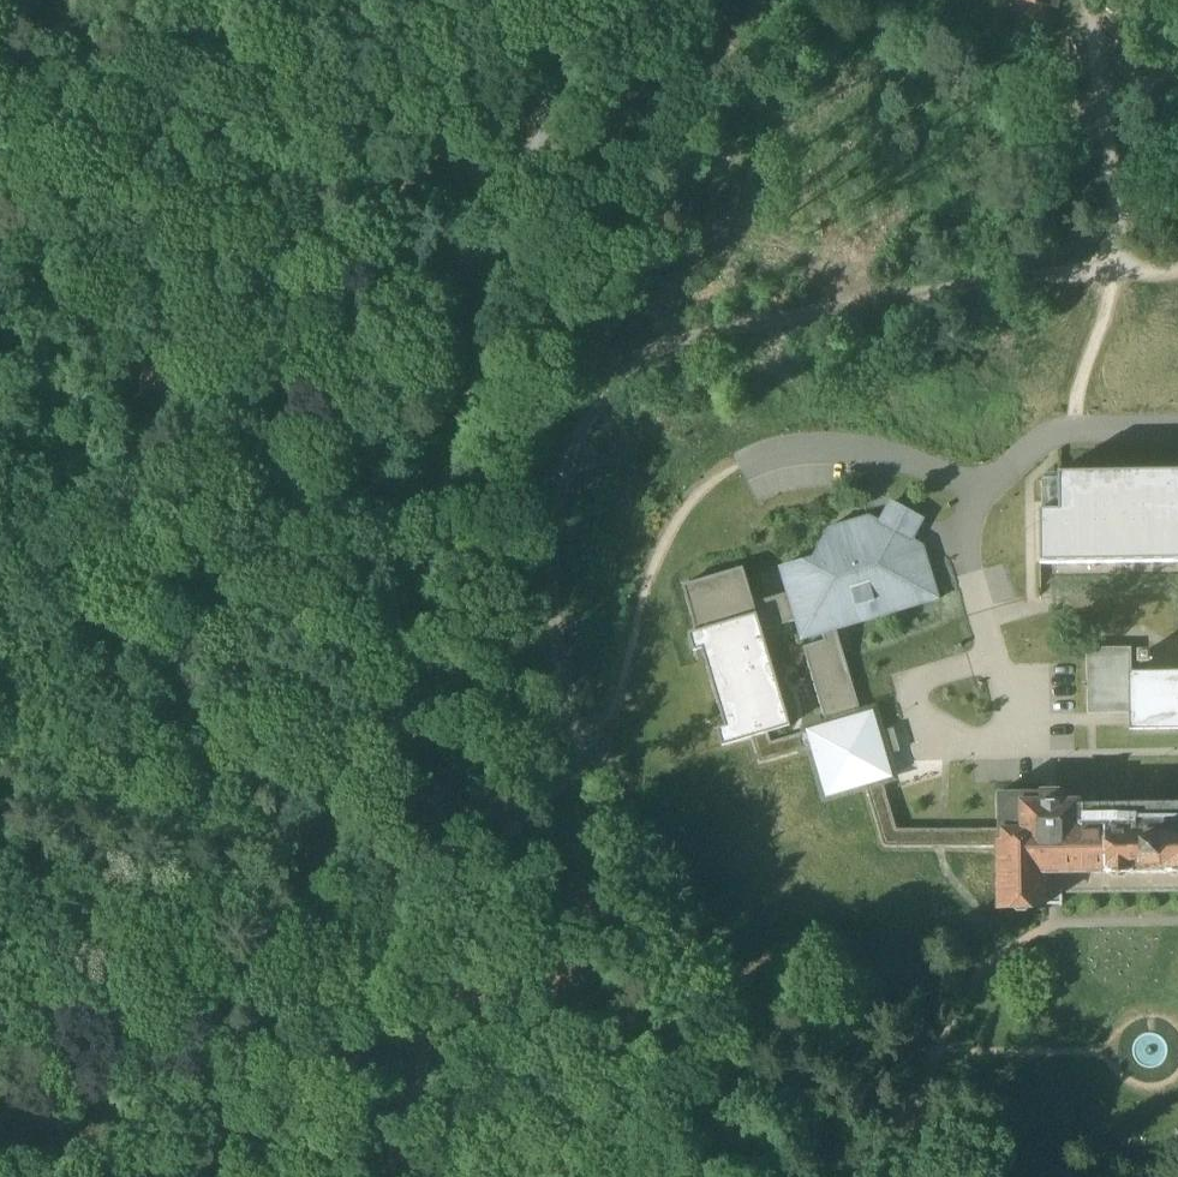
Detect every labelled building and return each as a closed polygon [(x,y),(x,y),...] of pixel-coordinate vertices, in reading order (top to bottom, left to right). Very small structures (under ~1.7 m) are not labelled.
[(1177,562),(1177,470),(1058,472),(1058,478),(1041,479),(1042,511),(1040,510),(1040,564),(1177,562)] [(886,512),(880,523),(913,540),(919,529),(924,519),(891,501),(886,512)] [(869,517),(829,528),(813,558),(780,568),(788,593),(796,621),(802,640),(823,634),(837,630),(940,599),(924,546),(913,540),(880,523),(869,517)] [(697,631),(757,613),(754,603),(744,568),(683,585),(697,631)] [(796,621),(788,593),(754,603),(757,613),(762,631),(796,621)] [(762,631),(757,613),(697,631),(689,634),(694,651),(702,649),(725,726),(717,729),(722,746),(753,737),(768,733),(791,726),(762,631)] [(830,724),(862,715),(837,630),(823,634),(825,641),(804,647),(825,719),(828,718),(830,724)] [(1087,648),(1089,714),(1130,713),(1130,730),(1177,730),(1177,671),(1129,672),(1129,663),(1146,663),(1146,652),(1129,652),(1129,647),(1087,648)] [(862,715),(830,724),(807,731),(808,732),(812,748),(827,797),(866,785),(883,780),(892,777),(886,756),(901,751),(894,728),(879,733),(873,714),(874,714),(873,712),(862,715)] [(812,748),(808,732),(771,743),(768,733),(753,737),(760,763),(812,748)] [(998,847),(998,829),(982,829),(982,830),(942,830),(897,830),(883,780),(866,785),(885,846),(942,846),(982,846),(982,847),(998,847)] [(1167,826),(1166,822),(1130,823),(1130,827),(1079,827),(1078,802),(1062,802),(1062,793),(998,793),(998,829),(998,847),(999,907),(1050,906),(1050,904),(1065,904),(1065,906),(1069,906),(1069,902),(1067,902),(1067,892),(1177,891),(1177,826),(1167,826)]
